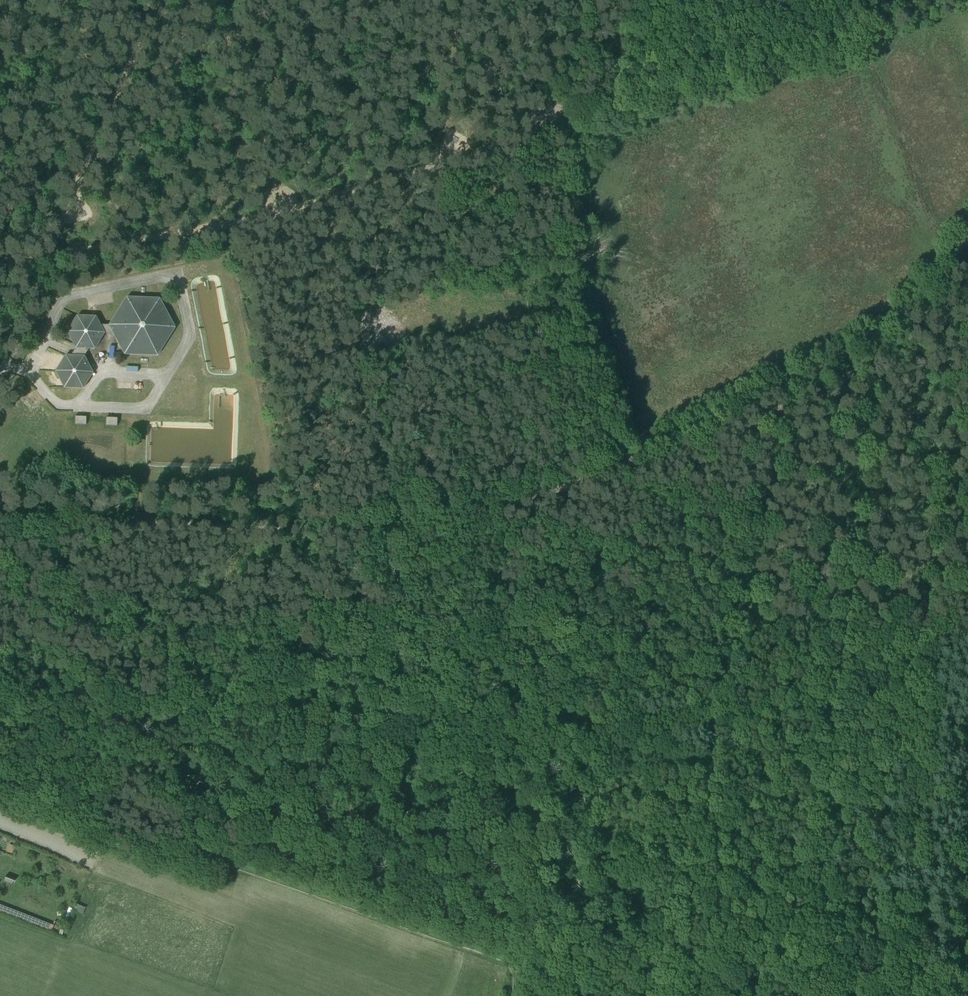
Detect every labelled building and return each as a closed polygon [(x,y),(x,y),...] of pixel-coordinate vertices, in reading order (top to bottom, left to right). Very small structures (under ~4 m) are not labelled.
[(94,349),(104,333),(114,334),(121,348),(124,354),(157,356),(175,328),(159,299),(127,297),(109,325),(99,325),(95,317),(77,316),(67,332),(72,342),(75,348),(70,356),(65,355),(55,371),(64,388),(71,388),(83,388),(93,373),(84,357),(89,349),(94,349)] [(75,416),(74,424),(86,425),(86,416),(75,416)] [(106,417),(105,425),(117,426),(117,418),(106,417)]
